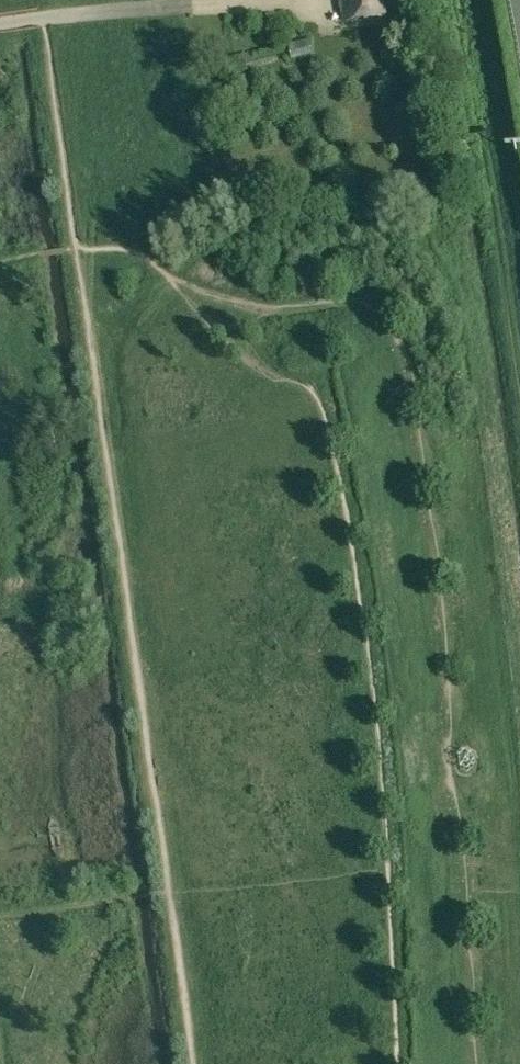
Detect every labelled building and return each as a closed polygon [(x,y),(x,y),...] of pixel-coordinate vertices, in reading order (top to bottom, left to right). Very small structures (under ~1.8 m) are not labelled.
[(346,21),(384,17),(382,0),(344,0),(346,21)] [(288,45),(291,60),(312,55),(308,40),(288,45)]
